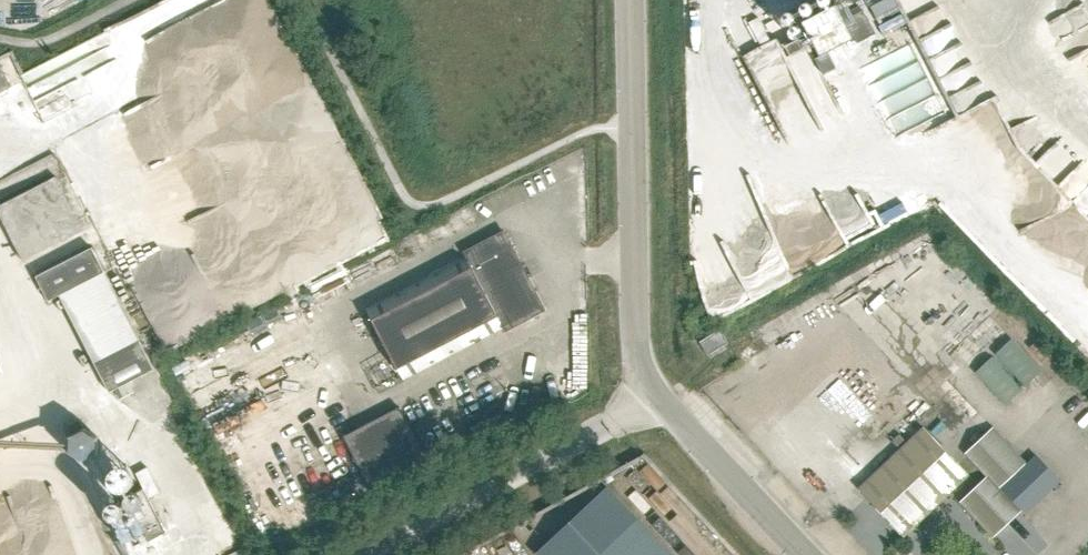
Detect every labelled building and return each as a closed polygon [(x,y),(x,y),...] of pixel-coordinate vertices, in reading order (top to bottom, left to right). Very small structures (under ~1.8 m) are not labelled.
[(803,21),(820,56),(854,38),(857,43),(876,34),(863,9),(845,19),(837,3),(803,21)] [(770,4),(753,15),(771,42),(787,32),(770,4)] [(11,87),(0,64),(0,93),(11,87)] [(773,131),(794,120),(775,85),(755,96),(773,131)] [(840,210),(810,221),(819,243),(848,232),(840,210)] [(465,255),(363,306),(401,379),(502,327),(504,331),(545,310),(503,229),(463,250),(465,255)] [(163,251),(162,242),(111,244),(112,266),(156,264),(155,251),(163,251)] [(34,278),(47,303),(104,273),(91,248),(34,278)] [(206,249),(197,255),(212,280),(221,274),(206,249)] [(722,329),(701,341),(709,355),(730,343),(722,329)] [(1011,338),(994,353),(1025,385),(1041,370),(1011,338)] [(154,370),(139,342),(94,365),(109,394),(154,370)] [(975,371),(1005,404),(1022,389),(991,356),(975,371)] [(342,436),(374,495),(430,466),(398,406),(342,436)] [(969,476),(923,427),(857,488),(904,537),(969,476)] [(998,487),(1026,461),(1010,444),(994,427),(966,454),(982,470),(987,476),(960,502),(993,536),(1019,511),(1009,500),(1012,498),(1026,513),(1060,481),(1035,455),(999,489),(998,487)] [(85,429),(71,437),(69,453),(83,462),(97,454),(99,438),(85,429)] [(136,475),(144,489),(125,499),(126,500),(107,510),(124,543),(144,533),(148,541),(166,532),(149,499),(160,493),(148,469),(136,475)] [(635,518),(603,485),(532,552),(535,554),(669,554),(635,518)] [(264,525),(277,520),(270,505),(258,511),(264,525)]
